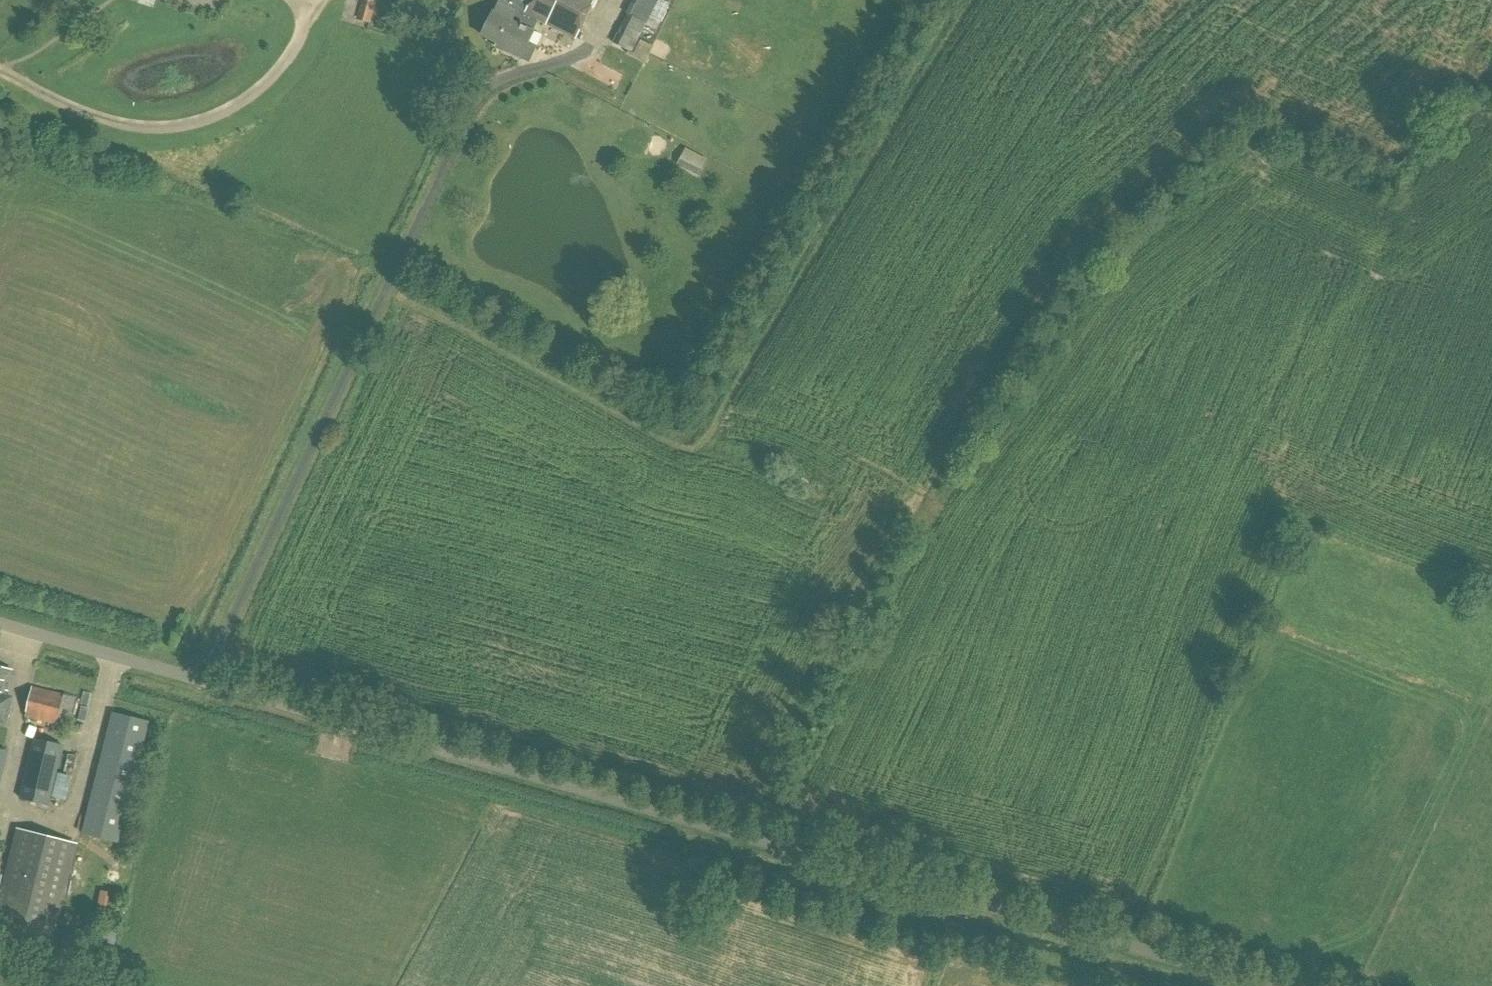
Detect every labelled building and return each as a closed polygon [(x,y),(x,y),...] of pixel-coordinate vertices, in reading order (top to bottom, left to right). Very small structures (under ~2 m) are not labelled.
[(380,23),(387,0),(376,0),(370,20),(380,23)] [(594,0),(531,0),(530,3),(525,0),(500,0),(494,13),(493,12),(482,35),(505,46),(504,50),(530,63),(537,46),(528,42),(533,32),(532,31),(537,20),(575,39),(594,0)] [(670,4),(663,0),(632,0),(626,13),(627,13),(613,42),(610,41),(597,66),(622,79),(623,77),(635,83),(653,46),(639,39),(646,25),(656,31),(670,4)] [(12,670),(0,668),(0,694),(6,696),(12,670)] [(67,727),(74,698),(32,687),(25,717),(67,727)] [(0,694),(0,722),(6,723),(12,697),(6,696),(0,694)] [(118,842),(148,721),(113,712),(83,833),(118,842)] [(49,805),(63,746),(33,739),(20,797),(49,805)] [(76,845),(17,830),(0,899),(0,939),(49,952),(76,845)] [(102,969),(108,945),(64,933),(58,957),(102,969)]
